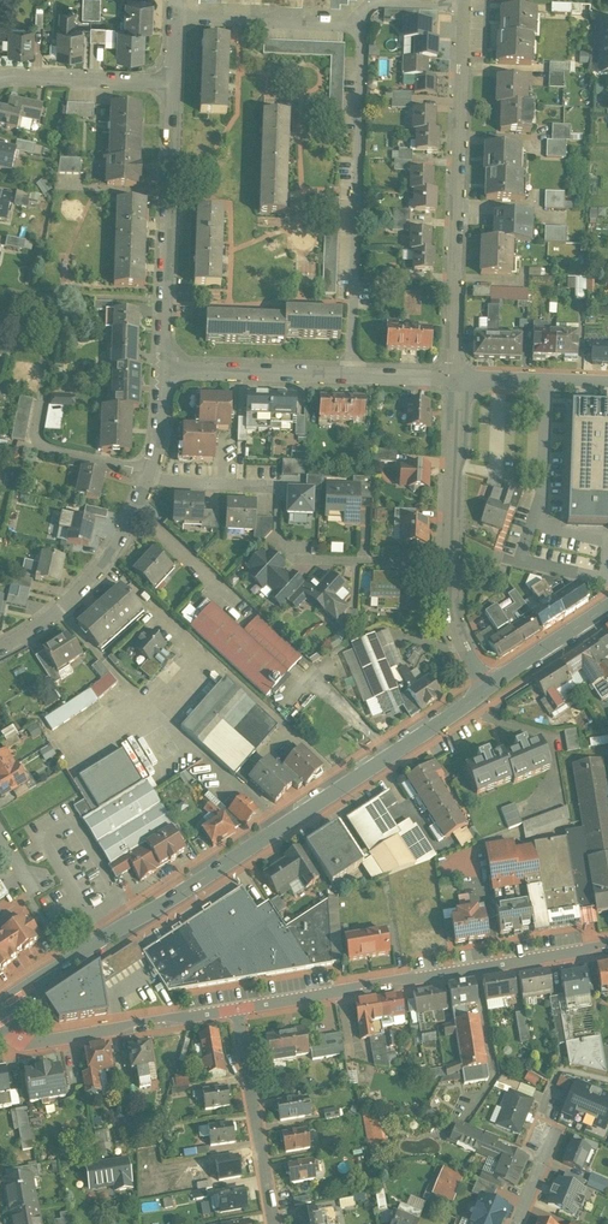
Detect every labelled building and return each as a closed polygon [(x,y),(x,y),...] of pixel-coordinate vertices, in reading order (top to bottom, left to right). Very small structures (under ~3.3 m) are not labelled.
[(82,19),(91,19),(92,0),(83,0),(82,19)] [(91,19),(100,19),(101,0),(92,0),(91,19)] [(152,2),(127,1),(127,10),(126,10),(126,12),(127,12),(126,29),(144,30),(151,30),(152,2)] [(580,7),(552,6),(552,14),(579,15),(580,7)] [(535,10),(502,9),(502,10),(504,10),(504,20),(502,20),(502,26),(504,26),(503,36),(534,37),(535,10)] [(439,12),(419,11),(418,22),(430,23),(430,24),(438,24),(439,12)] [(73,13),(61,13),(60,29),(58,29),(57,57),(81,57),(82,30),(72,29),(73,13)] [(600,21),(599,75),(607,75),(607,22),(600,21)] [(438,41),(427,41),(427,38),(430,38),(430,24),(430,23),(418,22),(405,22),(404,35),(416,35),(415,58),(437,59),(438,41)] [(98,28),(91,28),(90,42),(98,42),(98,28)] [(106,28),(98,28),(98,42),(106,42),(106,28)] [(33,30),(10,29),(9,55),(32,56),(33,30)] [(126,29),(119,29),(118,59),(143,60),(144,30),(126,29)] [(503,36),(499,36),(499,37),(501,37),(501,47),(499,47),(498,53),(500,53),(500,63),(498,63),(498,64),(530,65),(531,38),(534,38),(534,37),(503,36)] [(203,75),(230,76),(231,38),(204,37),(203,75)] [(301,43),(264,41),(263,54),(300,55),(301,43)] [(345,44),(301,43),(300,55),(331,57),(329,130),(342,131),(345,44)] [(429,58),(403,57),(403,69),(403,70),(416,71),(415,86),(415,94),(436,94),(437,76),(429,76),(429,58)] [(575,64),(550,64),(549,72),(564,73),(574,73),(575,64)] [(416,71),(403,70),(403,69),(402,69),(402,76),(402,77),(403,77),(403,83),(405,85),(415,86),(416,71)] [(564,73),(549,72),(549,88),(564,88),(564,73)] [(230,76),(203,75),(201,112),(228,113),(230,76)] [(528,79),(497,78),(496,105),(501,105),(527,106),(528,79)] [(412,93),(392,92),(392,100),(412,101),(412,93)] [(11,98),(8,111),(0,109),(0,127),(6,128),(6,129),(8,130),(9,128),(17,130),(20,119),(32,122),(34,115),(36,103),(11,98)] [(412,101),(392,100),(392,108),(411,109),(412,101)] [(44,105),(36,103),(34,115),(41,116),(44,105)] [(93,106),(66,105),(66,118),(93,119),(93,106)] [(527,106),(501,105),(500,132),(530,133),(532,106),(527,106)] [(111,134),(140,136),(141,107),(112,106),(111,134)] [(435,112),(414,111),(414,131),(417,131),(435,132),(435,112)] [(262,164),(288,166),(289,115),(263,114),(262,164)] [(41,116),(34,115),(32,122),(40,123),(41,116)] [(570,126),(552,125),(552,141),(566,141),(570,141),(570,126)] [(435,132),(417,131),(417,152),(438,153),(438,132),(435,132)] [(140,136),(111,134),(110,160),(139,161),(140,136)] [(36,145),(17,141),(16,148),(28,151),(27,154),(34,155),(36,145)] [(552,141),(547,141),(546,157),(566,158),(566,141),(552,141)] [(518,147),(486,146),(486,147),(488,147),(488,156),(485,156),(485,172),(487,173),(518,174),(518,147)] [(0,149),(0,170),(12,173),(16,152),(0,149)] [(413,151),(399,151),(399,161),(408,161),(413,161),(413,151)] [(81,160),(60,159),(58,174),(81,175),(81,160)] [(139,161),(110,160),(110,172),(108,172),(107,186),(136,187),(137,181),(140,181),(141,167),(138,167),(139,161)] [(399,161),(395,161),(395,171),(408,171),(408,161),(399,161)] [(288,166),(262,164),(260,214),(287,215),(288,166)] [(433,172),(412,171),(412,172),(411,191),(415,191),(432,192),(433,172)] [(518,174),(487,173),(486,200),(521,201),(522,185),(525,185),(526,174),(518,174)] [(44,179),(37,183),(43,194),(51,190),(44,179)] [(31,193),(17,190),(16,197),(30,200),(31,193)] [(432,192),(415,191),(414,212),(435,213),(436,192),(432,192)] [(565,192),(545,192),(545,209),(564,209),(565,192)] [(0,197),(0,221),(6,222),(11,199),(0,197)] [(340,200),(326,199),(323,295),(336,295),(340,200)] [(115,235),(146,235),(147,202),(120,201),(119,216),(116,216),(115,235)] [(411,211),(394,210),(393,221),(406,221),(407,222),(410,222),(411,211)] [(196,249),(222,250),(224,212),(197,211),(196,249)] [(490,215),(489,241),(512,241),(530,242),(531,216),(490,215)] [(406,221),(393,221),(393,232),(406,232),(407,222),(406,221)] [(566,242),(566,227),(545,226),(544,241),(566,242)] [(431,232),(411,231),(411,252),(415,252),(430,252),(431,232)] [(146,235),(115,235),(114,261),(145,262),(146,235)] [(26,241),(7,237),(6,247),(25,250),(26,241)] [(489,241),(482,241),(481,275),(511,275),(512,241),(489,241)] [(222,250),(196,249),(195,286),(221,286),(222,250)] [(430,252),(415,252),(414,272),(433,273),(434,252),(430,252)] [(145,262),(114,261),(114,273),(118,274),(117,286),(144,287),(145,262)] [(410,273),(397,273),(396,281),(410,282),(410,273)] [(586,278),(577,278),(577,299),(586,300),(586,278)] [(473,287),(473,299),(529,300),(529,288),(473,287)] [(113,303),(95,302),(94,311),(108,312),(108,311),(112,311),(113,303)] [(499,307),(488,306),(488,320),(488,322),(499,323),(499,307)] [(112,311),(108,311),(108,312),(107,330),(114,330),(115,330),(115,311),(112,311)] [(138,312),(115,311),(115,330),(138,331),(138,312)] [(286,319),(285,338),(341,339),(342,313),(286,312),(286,319)] [(245,344),(245,317),(207,316),(206,343),(245,344)] [(245,317),(245,344),(285,345),(285,338),(286,319),(245,317)] [(488,320),(479,320),(479,334),(485,335),(485,337),(487,338),(488,322),(488,320)] [(499,323),(488,322),(487,338),(485,337),(485,335),(479,334),(475,334),(475,337),(474,359),(497,360),(498,338),(499,323)] [(409,352),(409,330),(398,330),(398,325),(390,325),(389,329),(387,329),(387,351),(409,352)] [(545,325),(534,325),(534,333),(545,333),(545,325)] [(578,327),(567,326),(567,334),(578,334),(578,327)] [(409,330),(409,352),(431,352),(432,331),(424,331),(424,328),(417,328),(417,331),(409,330)] [(115,330),(114,330),(112,367),(114,367),(136,368),(138,331),(115,330)] [(545,333),(534,333),(533,361),(545,361),(545,359),(555,359),(556,334),(545,333)] [(567,334),(556,334),(555,359),(564,359),(564,362),(577,363),(578,334),(567,334)] [(498,338),(497,360),(520,360),(521,339),(521,336),(510,335),(510,338),(498,338)] [(136,368),(114,367),(113,408),(131,409),(139,409),(139,392),(140,392),(140,391),(139,391),(139,386),(140,386),(140,385),(139,385),(140,368),(136,368)] [(568,523),(607,524),(607,394),(571,393),(571,420),(570,446),(568,523)] [(74,397),(53,396),(52,406),(65,407),(74,407),(74,397)] [(34,400),(20,397),(12,440),(25,442),(34,400)] [(231,398),(201,397),(200,408),(198,410),(200,412),(200,414),(198,416),(200,418),(199,428),(215,429),(229,430),(230,422),(231,421),(231,414),(230,413),(231,398)] [(272,397),(248,397),(247,420),(247,430),(248,430),(248,427),(256,427),(256,430),(271,431),(271,422),(272,397)] [(295,398),(272,397),(271,422),(282,422),(282,418),(294,418),(295,398)] [(342,422),(343,400),(320,399),(320,421),(342,422)] [(343,400),(342,422),(364,422),(365,401),(343,400)] [(429,403),(409,402),(408,429),(431,430),(431,418),(429,418),(429,403)] [(52,406),(49,406),(49,407),(51,407),(50,414),(48,414),(49,414),(63,415),(64,415),(65,407),(52,406)] [(113,408),(103,408),(102,452),(130,453),(131,435),(131,428),(131,409),(113,408)] [(63,415),(49,414),(48,421),(47,421),(47,422),(61,423),(63,423),(63,415)] [(305,418),(297,418),(296,436),(304,436),(305,418)] [(247,420),(239,419),(238,443),(247,444),(248,430),(247,430),(247,420)] [(61,423),(47,422),(47,429),(45,429),(45,430),(61,431),(61,423)] [(282,422),(271,422),(271,431),(281,431),(282,422)] [(199,428),(184,428),(183,439),(181,441),(183,442),(183,445),(181,447),(183,448),(183,460),(214,462),(214,446),(216,445),(216,438),(215,437),(215,429),(199,428)] [(292,459),(305,459),(305,448),(292,448),(292,459)] [(396,453),(375,451),(374,463),(396,464),(396,453)] [(91,464),(70,459),(68,467),(83,470),(83,469),(89,470),(91,464)] [(283,460),(283,473),(297,473),(297,460),(283,460)] [(429,468),(409,467),(408,469),(401,468),(400,488),(408,488),(408,489),(410,489),(414,494),(418,490),(428,490),(429,468)] [(89,470),(83,469),(83,470),(77,497),(86,499),(86,500),(98,502),(101,490),(97,489),(101,473),(89,470)] [(374,479),(353,478),(353,486),(360,486),(359,500),(373,500),(374,479)] [(505,486),(488,480),(486,485),(491,487),(491,488),(503,492),(505,486)] [(353,486),(329,485),(328,497),(326,519),(328,519),(328,513),(346,513),(346,524),(358,525),(359,500),(360,486),(353,486)] [(515,489),(505,486),(503,492),(498,505),(509,508),(515,489)] [(515,489),(509,508),(509,509),(516,511),(523,492),(515,489)] [(313,491),(288,490),(288,491),(287,515),(312,516),(313,491)] [(203,500),(176,498),(174,524),(201,525),(202,525),(202,513),(203,500)] [(498,505),(489,502),(481,524),(502,531),(509,509),(509,508),(498,505)] [(244,505),(227,504),(226,528),(243,529),(243,531),(254,532),(255,532),(256,518),(256,504),(244,504),(244,505)] [(108,512),(86,507),(84,515),(106,520),(108,512)] [(416,512),(395,511),(394,527),(403,528),(403,522),(416,522),(416,512)] [(220,513),(202,513),(202,525),(201,525),(201,529),(219,530),(220,513)] [(93,522),(72,517),(67,543),(81,546),(81,545),(88,546),(93,522)] [(263,518),(256,518),(255,532),(254,532),(254,542),(261,543),(263,518)] [(273,519),(263,518),(261,543),(262,543),(272,532),(273,519)] [(416,522),(403,522),(403,528),(402,544),(410,544),(412,545),(417,546),(419,544),(426,545),(428,543),(428,533),(427,531),(427,523),(416,522)] [(171,568),(153,551),(134,571),(151,588),(171,568)] [(266,558),(261,554),(248,568),(253,572),(249,576),(262,589),(267,585),(275,593),(288,579),(279,571),(284,567),(270,554),(266,558)] [(63,559),(43,555),(41,565),(40,565),(40,566),(41,566),(38,580),(37,580),(37,581),(58,585),(63,559)] [(40,565),(27,563),(24,575),(23,575),(23,576),(36,579),(36,581),(37,581),(37,580),(38,580),(41,566),(40,566),(40,565)] [(275,593),(270,598),(281,608),(298,590),(304,584),(293,574),(288,579),(275,593)] [(320,586),(310,596),(322,608),(320,610),(330,619),(342,629),(345,626),(348,626),(349,611),(342,605),(351,596),(337,583),(338,582),(330,575),(320,586)] [(32,580),(11,576),(9,586),(20,588),(30,590),(32,580)] [(562,581),(543,576),(541,579),(543,584),(549,593),(561,585),(566,593),(567,592),(561,584),(562,581)] [(320,586),(310,577),(304,584),(298,590),(306,597),(308,595),(310,596),(320,586)] [(397,578),(374,577),(373,588),(371,588),(370,599),(371,599),(370,608),(386,608),(386,609),(398,609),(399,589),(396,589),(397,578)] [(549,593),(543,584),(530,592),(542,609),(532,615),(543,631),(565,617),(549,593)] [(566,593),(561,585),(549,593),(565,617),(587,602),(576,586),(567,592),(566,593)] [(28,601),(30,590),(20,588),(18,599),(28,601)] [(141,611),(120,588),(77,626),(99,649),(141,611)] [(306,597),(298,590),(281,608),(268,622),(269,623),(295,594),(303,601),(306,597)] [(526,606),(515,591),(508,595),(514,605),(519,611),(526,606)] [(18,599),(8,597),(6,605),(26,609),(28,601),(18,599)] [(195,612),(186,622),(191,627),(212,604),(207,600),(195,612)] [(244,633),(212,604),(191,627),(267,697),(274,688),(275,688),(279,683),(279,682),(287,674),(244,633)] [(519,611),(514,605),(501,614),(510,628),(511,629),(532,615),(530,612),(526,606),(519,611)] [(189,606),(180,616),(186,622),(195,612),(189,606)] [(496,606),(485,614),(497,632),(507,625),(509,628),(510,628),(501,614),(496,606)] [(358,612),(349,611),(348,626),(357,626),(358,612)] [(511,629),(510,629),(521,646),(522,645),(542,632),(543,632),(543,631),(532,615),(511,629)] [(302,658),(258,618),(244,633),(287,674),(302,658)] [(509,628),(488,642),(500,660),(521,646),(510,629),(510,628),(509,628)] [(404,666),(388,630),(374,636),(389,672),(390,672),(404,666)] [(150,632),(144,638),(143,637),(139,642),(140,643),(135,649),(150,662),(152,660),(161,650),(164,646),(150,632)] [(583,647),(596,667),(599,671),(606,682),(607,680),(607,663),(605,659),(607,657),(607,640),(603,633),(583,647)] [(66,636),(60,640),(61,641),(44,652),(57,673),(82,657),(74,645),(72,646),(66,636)] [(374,636),(353,644),(376,699),(377,699),(398,690),(395,684),(390,672),(389,672),(374,636)] [(559,662),(570,679),(581,671),(601,701),(607,697),(607,684),(606,682),(599,671),(596,667),(583,647),(559,662)] [(171,660),(161,650),(152,660),(163,669),(171,660)] [(44,652),(36,657),(54,685),(62,680),(57,673),(44,652)] [(109,674),(99,662),(91,668),(102,680),(109,674)] [(559,662),(533,679),(545,698),(540,702),(550,716),(565,705),(556,692),(572,681),(570,680),(570,679),(559,662)] [(398,690),(377,699),(383,714),(402,706),(403,707),(404,707),(411,718),(421,712),(407,691),(410,690),(398,673),(405,669),(404,666),(390,672),(395,684),(398,690)] [(428,678),(416,685),(406,668),(405,669),(398,673),(410,690),(407,691),(421,712),(442,698),(428,678)] [(109,674),(91,690),(99,701),(118,684),(109,674)] [(277,728),(225,679),(202,705),(255,753),(277,728)] [(91,690),(45,720),(53,732),(99,701),(91,690)] [(255,753),(202,705),(181,729),(234,777),(236,775),(249,760),(255,753)] [(521,712),(507,707),(505,714),(518,719),(521,712)] [(32,738),(42,734),(37,724),(28,728),(32,738)] [(578,730),(564,732),(568,752),(581,749),(578,730)] [(17,736),(1,745),(6,752),(21,743),(17,736)] [(502,753),(490,758),(488,753),(477,757),(479,763),(466,768),(477,795),(512,780),(514,783),(550,768),(539,742),(527,747),(525,742),(514,746),(516,751),(503,756),(502,753)] [(45,761),(57,754),(51,745),(39,752),(45,761)] [(322,769),(300,749),(284,766),(284,767),(303,785),(305,787),(313,778),(316,779),(322,775),(321,771),(322,769)] [(123,751),(79,778),(99,811),(143,783),(123,751)] [(0,755),(0,776),(15,767),(10,759),(8,761),(3,753),(0,755)] [(249,760),(236,775),(246,784),(250,781),(249,780),(259,769),(249,760)] [(274,766),(268,760),(259,769),(249,780),(250,781),(275,804),(292,785),(298,790),(303,785),(284,767),(280,771),(274,766)] [(602,786),(607,785),(603,760),(572,765),(583,830),(593,889),(592,889),(595,910),(596,913),(607,911),(607,821),(602,786)] [(278,761),(274,766),(280,771),(284,767),(284,766),(278,761)] [(465,826),(433,776),(439,772),(434,763),(408,780),(445,839),(465,826)] [(2,797),(12,790),(24,783),(21,778),(23,777),(17,766),(15,767),(0,776),(0,794),(2,797)] [(99,811),(79,778),(73,782),(84,800),(89,807),(93,814),(99,811)] [(99,811),(93,814),(82,821),(83,822),(83,821),(90,832),(89,832),(90,833),(97,844),(96,844),(97,845),(103,854),(103,855),(104,856),(104,855),(111,867),(112,869),(123,872),(131,867),(141,882),(149,877),(156,872),(155,870),(169,861),(170,863),(177,859),(176,857),(185,851),(181,844),(187,840),(177,825),(174,827),(146,781),(143,783),(99,811)] [(24,783),(12,790),(17,798),(29,791),(24,783)] [(389,791),(377,799),(385,811),(397,803),(390,792),(389,791)] [(259,812),(242,797),(229,811),(245,826),(259,812)] [(409,821),(397,828),(385,811),(377,799),(347,819),(370,854),(369,855),(372,859),(384,877),(436,857),(416,826),(413,827),(409,821)] [(84,800),(74,807),(78,814),(89,807),(84,800)] [(216,809),(210,803),(204,810),(210,816),(212,814),(217,819),(223,815),(216,809)] [(509,829),(523,823),(515,803),(501,809),(509,829)] [(242,825),(220,804),(216,809),(223,815),(233,830),(242,825)] [(567,808),(523,825),(525,840),(570,824),(567,808)] [(217,819),(201,829),(213,847),(235,833),(233,830),(223,815),(217,819)] [(363,865),(337,826),(306,846),(311,854),(332,885),(347,875),(363,865)] [(466,829),(454,836),(461,848),(474,842),(466,829)] [(566,840),(534,845),(534,848),(514,851),(513,844),(486,848),(495,906),(529,901),(533,929),(534,932),(548,930),(548,929),(550,928),(580,923),(579,918),(578,913),(595,910),(592,889),(593,889),(583,830),(564,833),(566,840)] [(300,849),(285,858),(286,859),(263,874),(277,895),(279,893),(281,897),(291,891),(288,887),(299,880),(306,890),(313,885),(313,886),(315,885),(314,883),(319,879),(308,862),(311,854),(306,846),(300,850),(300,849)] [(363,865),(347,875),(355,888),(384,877),(372,859),(363,865)] [(0,883),(0,900),(9,895),(1,882),(0,883)] [(205,908),(201,911),(203,914),(142,953),(168,993),(251,979),(312,968),(286,928),(285,928),(268,903),(256,911),(242,888),(211,908),(210,905),(205,908)] [(286,909),(278,897),(271,901),(279,914),(286,909)] [(338,899),(329,900),(333,965),(342,963),(338,899)] [(329,900),(286,928),(312,968),(333,965),(329,900)] [(495,906),(500,935),(513,932),(514,934),(521,933),(520,931),(533,929),(529,901),(495,906)] [(476,910),(457,913),(458,919),(445,921),(448,941),(454,940),(455,944),(468,942),(475,941),(488,939),(484,915),(477,916),(476,910)] [(22,919),(18,922),(17,921),(7,927),(8,929),(1,933),(17,958),(18,957),(16,955),(23,950),(24,953),(34,946),(33,945),(38,942),(33,935),(37,933),(30,922),(26,924),(22,919)] [(405,928),(408,950),(436,946),(433,923),(405,928)] [(386,932),(344,939),(348,962),(390,955),(386,932)] [(1,933),(1,934),(2,936),(0,938),(0,971),(1,970),(2,971),(12,965),(10,962),(17,958),(1,933)] [(125,948),(105,962),(126,995),(134,990),(127,979),(136,972),(136,971),(138,970),(135,966),(136,965),(133,960),(125,948)] [(142,954),(133,960),(136,965),(135,966),(138,970),(136,971),(136,972),(137,973),(139,972),(149,966),(142,954)] [(596,969),(600,992),(606,991),(607,994),(607,967),(596,969)] [(548,970),(519,975),(523,998),(552,993),(548,970)] [(585,971),(561,975),(564,996),(565,1003),(567,1003),(568,1012),(596,1008),(590,976),(586,977),(585,971)] [(513,976),(483,981),(487,1003),(516,998),(513,976)] [(473,982),(448,987),(452,1011),(466,1008),(477,1006),(473,982)] [(70,984),(50,998),(64,1019),(75,1012),(79,1019),(93,1010),(88,1003),(85,1005),(70,984)] [(445,987),(429,990),(435,1023),(445,1022),(443,1011),(448,1010),(445,987)] [(429,990),(413,992),(417,1012),(417,1015),(423,1014),(424,1025),(435,1023),(429,990)] [(401,995),(378,998),(382,1021),(404,1018),(405,1017),(401,995)] [(565,1003),(564,996),(557,997),(561,1017),(566,1016),(569,1015),(568,1012),(567,1003),(565,1003)] [(561,1017),(557,997),(550,999),(558,1045),(566,1044),(566,1043),(561,1017)] [(64,1019),(50,998),(44,1001),(59,1023),(66,1022),(64,1019)] [(378,998),(355,1002),(359,1025),(382,1021),(378,998)] [(479,1018),(468,1020),(466,1008),(452,1011),(455,1025),(456,1034),(461,1063),(462,1071),(487,1067),(479,1018)] [(417,1012),(411,1013),(413,1025),(419,1024),(417,1015),(417,1012)] [(526,1013),(517,1015),(522,1043),(531,1041),(526,1013)] [(566,1016),(561,1017),(566,1043),(570,1042),(566,1016)] [(404,1018),(382,1021),(383,1028),(405,1024),(404,1018)] [(382,1021),(359,1025),(362,1040),(384,1036),(383,1028),(382,1021)] [(455,1025),(443,1027),(445,1036),(456,1034),(455,1025)] [(295,1033),(266,1037),(266,1038),(262,1039),(264,1049),(268,1048),(270,1060),(289,1057),(289,1058),(294,1057),(309,1054),(305,1028),(294,1030),(295,1033)] [(217,1030),(209,1031),(209,1034),(199,1035),(203,1060),(207,1059),(222,1056),(218,1032),(217,1032),(217,1030)] [(435,1031),(420,1033),(422,1044),(436,1042),(435,1031)] [(341,1034),(322,1037),(324,1045),(311,1048),(313,1060),(344,1056),(341,1034)] [(570,1042),(566,1043),(566,1044),(569,1066),(579,1067),(607,1074),(602,1047),(601,1037),(570,1042)] [(108,1044),(84,1048),(89,1073),(89,1074),(98,1073),(113,1070),(108,1044)] [(149,1044),(128,1048),(128,1052),(131,1066),(131,1070),(137,1069),(139,1081),(150,1079),(148,1068),(153,1067),(149,1044)] [(128,1052),(122,1053),(124,1067),(131,1066),(128,1052)] [(222,1056),(207,1059),(209,1073),(205,1074),(205,1075),(225,1072),(222,1056)] [(203,1060),(198,1064),(200,1074),(205,1074),(209,1073),(207,1059),(203,1060)] [(461,1063),(447,1068),(448,1076),(462,1071),(461,1063)] [(60,1068),(49,1070),(49,1068),(45,1065),(38,1066),(36,1070),(37,1072),(25,1074),(30,1103),(42,1101),(42,1106),(57,1104),(56,1099),(65,1097),(64,1089),(69,1088),(67,1079),(62,1080),(60,1068)] [(487,1067),(462,1071),(465,1085),(489,1081),(487,1067)] [(11,1107),(9,1095),(10,1095),(8,1085),(12,1085),(10,1070),(6,1071),(5,1069),(0,1069),(0,1109),(11,1107)] [(529,1071),(524,1080),(535,1085),(540,1077),(529,1071)] [(98,1073),(89,1074),(89,1073),(83,1074),(87,1100),(102,1097),(98,1073)] [(521,1084),(502,1076),(497,1084),(518,1092),(521,1084)] [(173,1093),(185,1092),(184,1084),(192,1084),(191,1078),(173,1079),(173,1093)] [(595,1086),(573,1078),(567,1092),(583,1099),(586,1091),(592,1094),(595,1086)] [(150,1079),(139,1081),(140,1088),(151,1086),(150,1079)] [(227,1088),(203,1092),(205,1111),(230,1107),(228,1097),(231,1096),(230,1089),(227,1090),(227,1088)] [(23,1091),(17,1092),(19,1104),(25,1103),(23,1091)] [(534,1101),(510,1091),(502,1111),(505,1113),(499,1126),(496,1125),(519,1135),(534,1101)] [(582,1101),(560,1092),(551,1111),(574,1120),(579,1109),(582,1101)] [(301,1099),(277,1103),(277,1104),(275,1105),(276,1111),(278,1111),(280,1122),(311,1116),(309,1106),(303,1107),(301,1099)] [(486,1132),(426,1107),(425,1110),(457,1124),(456,1128),(456,1129),(462,1131),(482,1140),(486,1132)] [(26,1109),(16,1111),(23,1151),(33,1149),(28,1118),(27,1113),(26,1109)] [(339,1109),(324,1112),(326,1119),(340,1117),(339,1109)] [(588,1113),(579,1109),(574,1120),(584,1124),(588,1113)] [(124,1114),(117,1115),(118,1123),(125,1122),(124,1114)] [(370,1117),(364,1118),(370,1151),(376,1150),(371,1120),(370,1117)] [(378,1119),(371,1120),(376,1150),(384,1149),(378,1119)] [(232,1124),(208,1128),(211,1147),(235,1143),(234,1133),(236,1132),(235,1125),(232,1126),(232,1124)] [(109,1130),(95,1133),(99,1155),(113,1153),(109,1130)] [(307,1130),(282,1134),(282,1136),(280,1136),(281,1143),(284,1143),(285,1153),(310,1149),(307,1130)] [(482,1140),(462,1131),(457,1143),(492,1158),(501,1161),(505,1150),(496,1146),(482,1140)] [(499,1138),(486,1132),(482,1140),(496,1146),(499,1138)] [(583,1141),(574,1137),(563,1164),(581,1171),(592,1145),(584,1142),(585,1141),(583,1140),(583,1141)] [(335,1140),(322,1142),(323,1151),(337,1149),(335,1140)] [(209,1147),(196,1149),(197,1155),(210,1154),(209,1147)] [(527,1158),(506,1149),(505,1150),(501,1161),(494,1178),(504,1182),(515,1187),(527,1158)] [(238,1157),(216,1161),(217,1166),(211,1167),(213,1179),(219,1178),(219,1182),(241,1178),(239,1166),(242,1165),(241,1158),(238,1159),(238,1157)] [(504,1182),(494,1178),(501,1161),(492,1158),(481,1180),(478,1179),(498,1187),(498,1188),(501,1189),(504,1182)] [(126,1160),(88,1167),(87,1167),(86,1167),(87,1168),(90,1188),(90,1189),(91,1189),(115,1185),(116,1190),(116,1191),(116,1192),(117,1191),(130,1189),(131,1189),(131,1188),(130,1182),(131,1182),(131,1181),(127,1161),(128,1161),(127,1160),(126,1160)] [(312,1161),(288,1165),(288,1166),(285,1167),(286,1175),(289,1174),(291,1184),(315,1180),(312,1161)] [(37,1166),(10,1170),(11,1179),(28,1176),(28,1180),(32,1179),(39,1178),(37,1166)] [(445,1166),(433,1194),(452,1203),(464,1174),(445,1166)] [(576,1177),(561,1171),(556,1182),(571,1188),(576,1177)] [(592,1174),(589,1181),(607,1189),(607,1181),(592,1174)] [(11,1179),(4,1180),(10,1213),(11,1213),(37,1208),(32,1179),(28,1180),(28,1176),(11,1179)] [(498,1187),(478,1179),(472,1194),(481,1197),(495,1202),(493,1198),(498,1188),(498,1187)] [(211,1181),(197,1184),(198,1191),(207,1190),(212,1189),(211,1181)] [(556,1182),(555,1182),(546,1205),(564,1213),(564,1212),(576,1217),(580,1207),(568,1202),(574,1189),(571,1188),(556,1182)] [(601,1190),(587,1184),(582,1194),(597,1200),(601,1190)] [(198,1191),(193,1192),(194,1201),(208,1198),(207,1190),(198,1191)] [(243,1190),(217,1194),(218,1197),(212,1198),(214,1211),(215,1211),(215,1214),(247,1209),(245,1197),(247,1197),(246,1191),(244,1192),(243,1190)] [(384,1190),(375,1192),(379,1213),(388,1211),(384,1190)] [(310,1196),(293,1199),(295,1206),(311,1203),(310,1196)] [(481,1197),(474,1214),(497,1223),(502,1223),(505,1217),(507,1218),(511,1209),(495,1202),(481,1197)] [(339,1200),(325,1203),(327,1216),(336,1214),(334,1206),(340,1205),(339,1200)] [(209,1202),(201,1204),(203,1216),(211,1215),(209,1202)] [(11,1213),(13,1223),(41,1223),(38,1208),(37,1208),(11,1213)] [(296,1213),(298,1223),(318,1223),(318,1220),(316,1210),(296,1213)] [(60,1214),(61,1220),(54,1221),(55,1223),(70,1223),(68,1213),(60,1214)] [(394,1213),(389,1223),(390,1223),(417,1223),(418,1223),(394,1213)] [(474,1214),(470,1223),(462,1219),(460,1223),(497,1223),(474,1214)]
